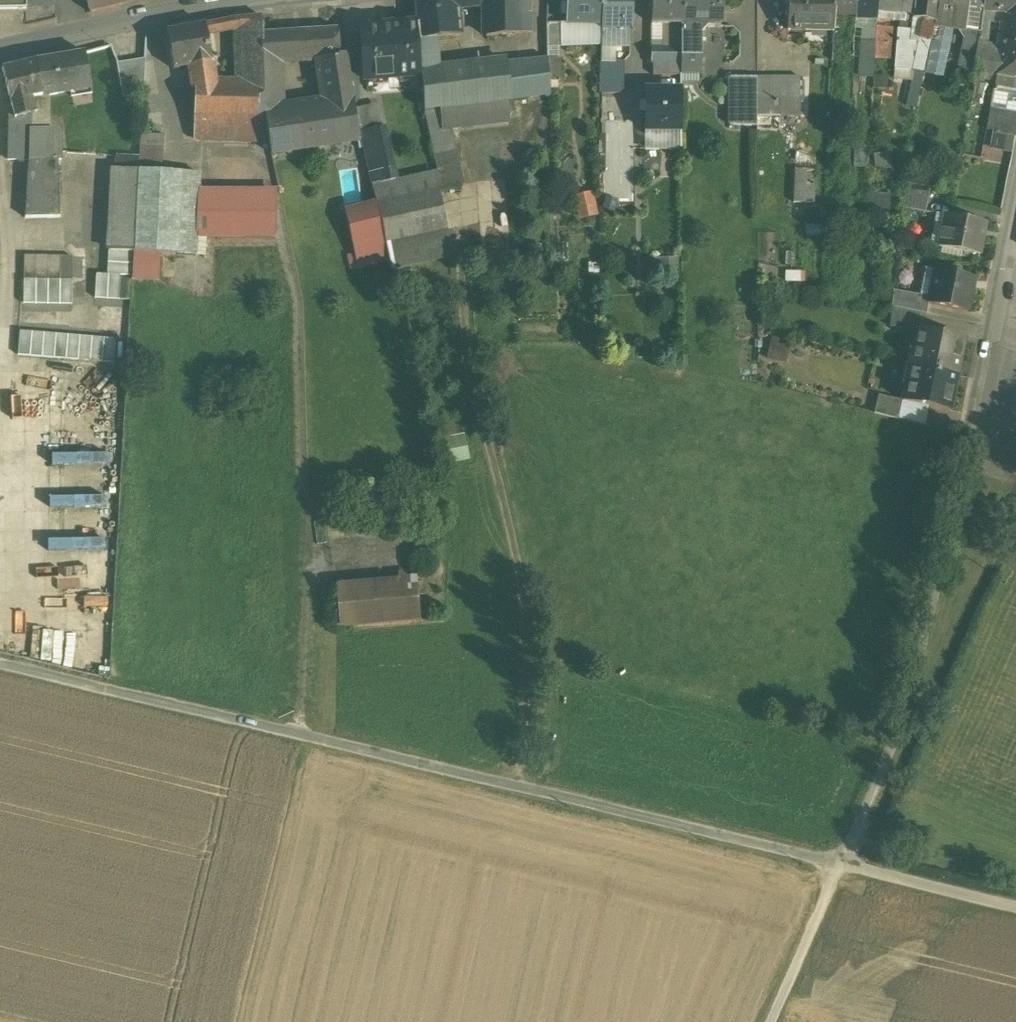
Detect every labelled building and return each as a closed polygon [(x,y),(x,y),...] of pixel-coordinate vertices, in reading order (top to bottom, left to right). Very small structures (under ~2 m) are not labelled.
[(26,9),(26,0),(0,0),(0,10),(26,9)] [(90,14),(125,6),(125,4),(141,0),(86,0),(90,14)] [(416,25),(418,41),(438,39),(458,37),(454,6),(471,4),(470,0),(414,0),(416,25)] [(471,4),(484,2),(485,37),(532,33),(531,15),(520,15),(520,0),(470,0),(471,4)] [(520,15),(531,15),(530,0),(520,0),(520,15)] [(565,25),(601,24),(600,0),(566,0),(565,25)] [(601,24),(601,29),(632,30),(633,30),(633,0),(600,0),(601,24)] [(649,25),(652,25),(668,25),(680,25),(681,0),(650,0),(649,25)] [(680,25),(680,28),(707,29),(719,29),(720,0),(681,0),(680,25)] [(785,31),(805,32),(805,25),(832,27),(832,16),(833,0),(787,0),(785,31)] [(832,16),(842,17),(855,17),(855,4),(854,4),(854,0),(833,0),(832,16)] [(854,4),(855,4),(855,17),(855,20),(866,20),(876,19),(877,14),(878,0),(854,0),(854,4)] [(877,14),(891,15),(900,15),(901,14),(913,16),(915,0),(878,0),(877,14)] [(913,16),(913,19),(926,21),(935,23),(938,0),(915,0),(913,16)] [(935,23),(934,27),(951,30),(962,31),(962,30),(967,20),(969,8),(973,8),(975,0),(938,0),(935,23)] [(973,8),(983,9),(984,0),(975,0),(973,8)] [(983,9),(981,22),(990,23),(996,24),(997,18),(1005,19),(1002,42),(1015,44),(1015,0),(984,0),(983,9)] [(973,8),(969,8),(967,20),(962,30),(967,30),(979,32),(981,22),(983,9),(973,8)] [(913,16),(901,14),(900,15),(891,15),(891,20),(900,21),(899,29),(912,31),(913,19),(913,16)] [(261,16),(235,20),(235,21),(205,26),(207,38),(239,32),(240,85),(257,86),(263,86),(262,34),(261,16)] [(842,17),(832,16),(832,27),(831,33),(841,33),(842,17)] [(855,17),(842,17),(841,33),(846,33),(846,34),(854,34),(855,20),(855,17)] [(876,19),(866,20),(866,24),(863,25),(862,42),(875,43),(876,27),(876,19)] [(912,31),(911,41),(915,42),(919,42),(920,39),(921,28),(923,26),(926,21),(913,19),(912,31)] [(926,21),(923,26),(921,28),(920,39),(931,41),(934,27),(935,23),(926,21)] [(990,23),(981,22),(979,32),(979,35),(985,36),(988,36),(990,23)] [(401,24),(388,25),(388,27),(375,28),(375,26),(364,27),(364,29),(360,29),(364,81),(371,80),(420,77),(420,75),(419,75),(416,41),(418,41),(416,25),(401,26),(401,24)] [(561,24),(546,24),(546,47),(557,47),(561,46),(561,45),(561,24)] [(601,24),(565,25),(561,24),(561,45),(600,43),(601,29),(601,24)] [(668,25),(652,25),(652,49),(667,49),(668,25)] [(205,26),(165,33),(173,68),(189,65),(211,62),(207,38),(205,26)] [(891,29),(876,27),(875,43),(874,59),(887,60),(889,40),(890,40),(891,29)] [(951,30),(934,27),(931,41),(928,52),(946,55),(951,30)] [(707,29),(680,28),(680,49),(680,62),(680,73),(700,73),(701,35),(707,29)] [(632,30),(601,29),(600,43),(600,47),(631,48),(632,30)] [(899,29),(898,29),(895,68),(913,70),(917,54),(914,53),(915,42),(911,41),(912,31),(899,29)] [(337,30),(276,33),(277,61),(321,57),(322,59),(339,58),(338,55),(337,30)] [(979,32),(967,30),(962,67),(976,70),(977,63),(975,63),(977,48),(979,35),(979,32)] [(276,33),(262,34),(263,86),(257,86),(257,115),(265,114),(278,112),(277,61),(276,33)] [(418,41),(416,41),(419,75),(420,75),(420,74),(420,73),(436,72),(434,52),(439,52),(438,39),(418,41)] [(931,41),(920,39),(919,42),(915,42),(914,53),(917,54),(927,56),(928,52),(931,41)] [(875,43),(862,42),(861,58),(873,59),(874,59),(875,43)] [(1002,42),(1000,52),(998,66),(995,83),(994,86),(1015,91),(1015,44),(1002,42)] [(557,47),(546,47),(547,59),(547,62),(558,61),(557,47)] [(983,49),(977,48),(975,63),(977,63),(998,66),(1000,52),(983,49)] [(652,49),(650,49),(650,62),(651,62),(680,62),(680,49),(667,49),(652,49)] [(85,53),(34,62),(32,99),(47,97),(70,93),(91,89),(85,53)] [(327,106),(313,108),(319,147),(358,141),(345,55),(338,55),(339,58),(322,59),(321,60),(327,106)] [(873,59),(861,58),(860,76),(871,77),(873,59)] [(547,59),(506,64),(511,101),(549,97),(548,82),(547,62),(547,59)] [(144,60),(117,64),(120,88),(143,84),(144,60)] [(558,61),(547,62),(548,82),(557,81),(560,81),(559,61),(558,61)] [(34,62),(2,71),(15,119),(15,121),(30,117),(31,116),(32,99),(34,62)] [(211,62),(189,65),(193,85),(196,85),(215,85),(211,62)] [(623,63),(599,62),(599,76),(623,76),(623,63)] [(680,62),(651,62),(651,76),(680,77),(680,73),(680,62)] [(998,66),(977,63),(976,70),(974,79),(995,83),(998,66)] [(436,72),(420,74),(420,75),(420,77),(424,111),(445,109),(506,102),(511,101),(506,64),(436,72)] [(764,70),(763,147),(816,148),(816,71),(764,70)] [(623,76),(599,76),(598,92),(622,93),(623,76)] [(883,76),(874,76),(873,88),(882,88),(883,76)] [(757,78),(730,78),(729,127),(756,127),(757,78)] [(143,84),(120,88),(122,100),(142,97),(143,84)] [(215,85),(196,85),(194,138),(269,141),(265,114),(257,115),(257,86),(240,85),(215,85)] [(994,86),(990,107),(998,109),(1015,112),(1015,91),(994,86)] [(665,91),(644,91),(644,131),(680,130),(680,101),(665,101),(665,91)] [(47,97),(32,99),(31,116),(30,117),(29,131),(49,129),(47,97)] [(506,102),(445,109),(449,130),(508,123),(506,102)] [(990,107),(986,132),(996,134),(996,135),(1015,135),(1015,127),(995,124),(998,109),(990,107)] [(278,112),(265,114),(269,141),(271,154),(319,147),(313,108),(278,112)] [(445,109),(424,111),(434,157),(454,153),(449,130),(445,109)] [(998,109),(995,124),(1015,127),(1015,112),(998,109)] [(30,117),(15,121),(15,119),(8,120),(7,161),(28,161),(28,159),(27,159),(29,131),(30,117)] [(49,129),(29,131),(27,159),(28,159),(28,161),(59,160),(58,151),(58,133),(52,129),(49,129)] [(383,129),(361,134),(370,175),(392,170),(383,129)] [(680,130),(644,131),(644,149),(681,149),(680,130)] [(164,135),(140,134),(139,149),(163,150),(164,135)] [(163,150),(139,149),(139,158),(138,171),(162,172),(163,150)] [(454,153),(434,157),(442,190),(461,186),(454,153)] [(813,202),(813,153),(791,153),(791,202),(813,202)] [(139,158),(117,157),(115,169),(138,171),(139,158)] [(59,160),(28,161),(27,177),(59,175),(59,162),(59,160)] [(138,171),(115,169),(110,252),(133,253),(138,171)] [(392,170),(370,175),(372,187),(394,182),(392,170)] [(162,172),(138,171),(133,253),(196,257),(197,234),(200,194),(201,175),(162,172)] [(394,182),(372,187),(376,206),(385,244),(446,231),(433,174),(394,182)] [(59,175),(27,177),(24,219),(60,217),(59,175)] [(930,188),(903,183),(902,195),(928,200),(930,188)] [(591,189),(571,194),(578,219),(598,214),(591,189)] [(276,195),(200,194),(197,234),(276,235),(276,195)] [(928,200),(902,195),(901,208),(925,213),(928,200)] [(376,206),(345,213),(358,268),(389,261),(385,244),(376,206)] [(938,216),(932,245),(940,247),(946,217),(938,216)] [(987,224),(946,216),(946,217),(940,247),(981,255),(987,224)] [(790,232),(789,275),(810,276),(811,232),(790,232)] [(110,252),(104,251),(102,274),(117,275),(132,276),(133,253),(110,252)] [(36,256),(25,256),(25,280),(36,280),(36,256)] [(48,256),(36,256),(36,280),(47,280),(48,256)] [(59,256),(48,256),(47,280),(59,280),(59,256)] [(70,256),(59,256),(59,280),(70,280),(70,256)] [(81,257),(70,256),(70,280),(81,281),(81,257)] [(936,270),(926,268),(920,295),(930,297),(936,270)] [(930,297),(929,305),(936,306),(943,271),(936,270),(930,297)] [(975,278),(943,271),(936,306),(968,312),(975,278)] [(116,299),(117,275),(102,274),(91,273),(90,298),(116,299)] [(20,303),(33,303),(33,280),(20,280),(20,303)] [(33,303),(46,303),(47,280),(33,280),(33,303)] [(46,303),(59,303),(60,281),(47,280),(46,303)] [(59,303),(73,303),(73,281),(60,281),(59,303)] [(920,295),(894,290),(892,308),(921,313),(926,314),(929,305),(930,297),(920,295)] [(921,313),(892,308),(890,329),(917,334),(918,333),(921,313)] [(15,355),(27,356),(29,332),(17,331),(15,355)] [(27,356),(39,357),(41,333),(29,332),(27,356)] [(39,357),(51,358),(53,334),(41,333),(39,357)] [(964,342),(918,333),(917,334),(910,367),(957,376),(964,342)] [(51,358),(63,359),(65,335),(53,334),(51,358)] [(63,359),(75,360),(77,336),(65,335),(63,359)] [(75,360),(87,361),(89,337),(77,336),(75,360)] [(87,361),(99,362),(101,338),(89,337),(87,361)] [(99,362),(111,362),(113,339),(101,338),(99,362)] [(785,361),(789,346),(769,341),(765,356),(785,361)] [(957,376),(910,367),(902,402),(949,411),(957,376)] [(902,402),(880,396),(875,414),(898,420),(902,402)] [(436,420),(441,437),(456,433),(451,416),(436,420)] [(446,435),(448,461),(465,460),(464,434),(446,435)] [(45,455),(46,464),(67,463),(67,470),(104,468),(103,452),(45,455)] [(105,503),(104,474),(70,476),(70,477),(55,477),(57,506),(105,503)] [(99,537),(40,539),(40,551),(99,548),(99,537)] [(437,578),(336,586),(340,628),(440,620),(437,578)]
